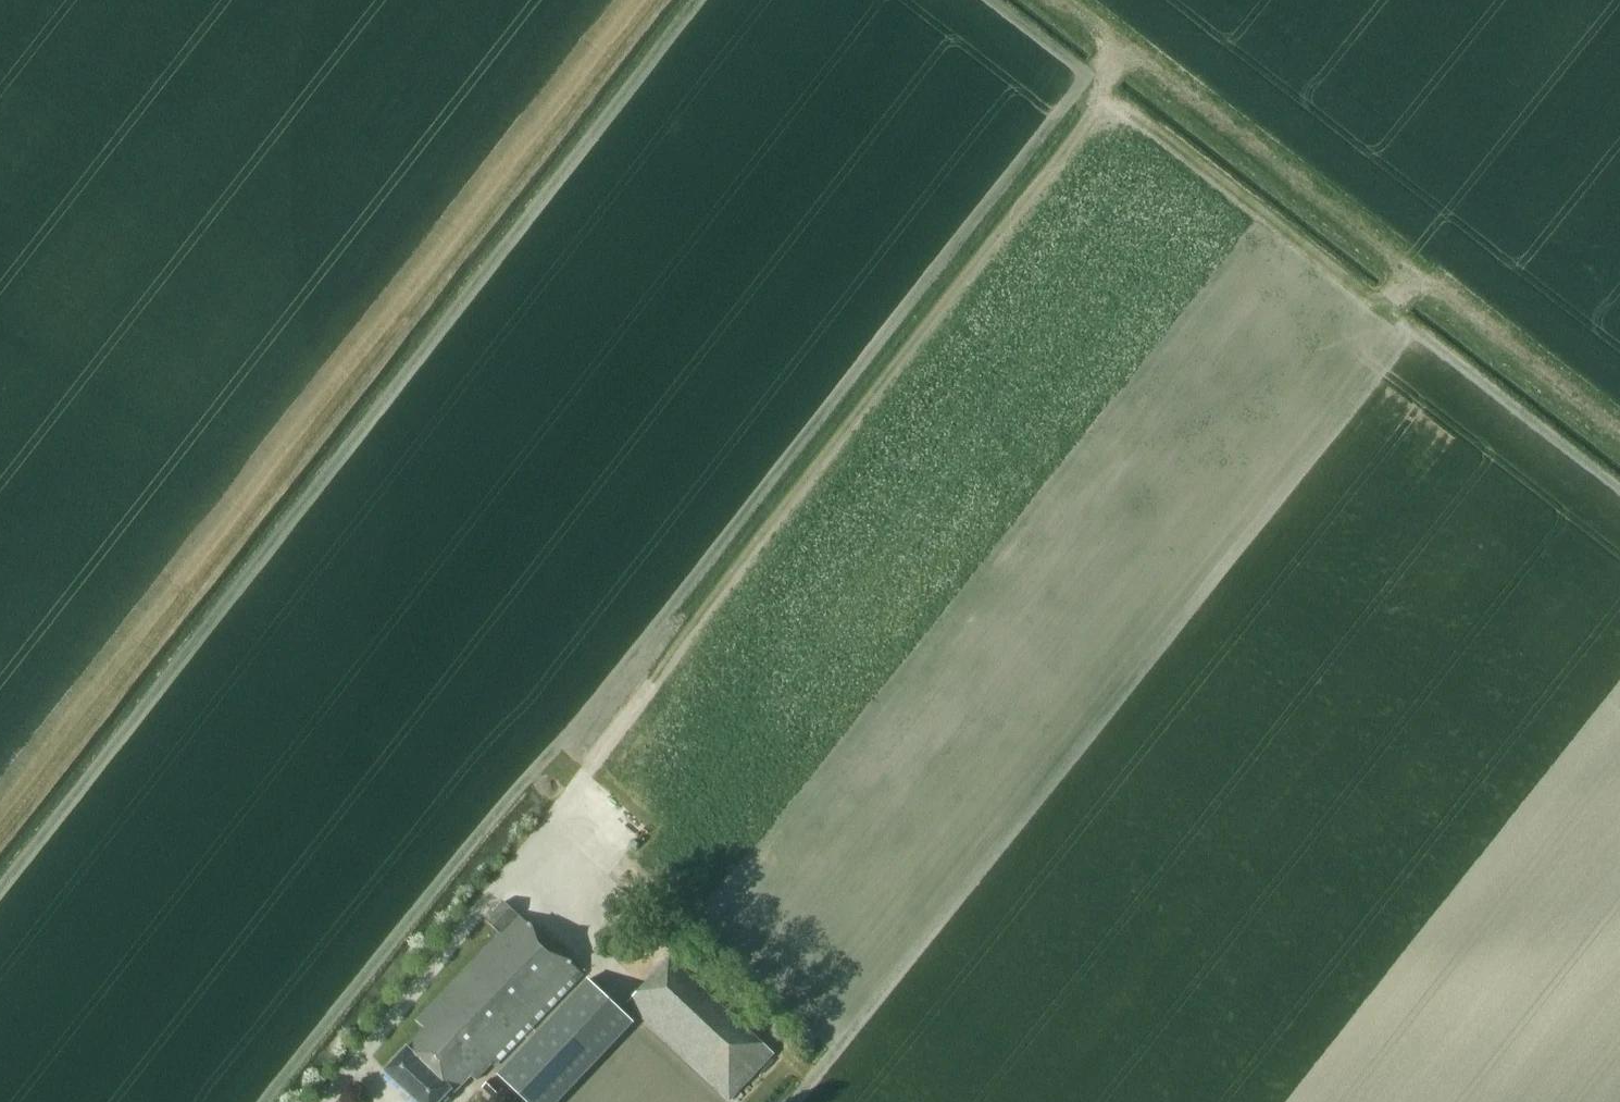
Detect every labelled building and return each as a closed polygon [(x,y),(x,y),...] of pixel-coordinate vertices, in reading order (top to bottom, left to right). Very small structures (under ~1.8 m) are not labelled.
[(469,1082),(473,1078),(478,1082),(493,1066),(498,1070),(516,1050),(585,976),(506,902),(488,922),(502,935),(420,1023),(428,1030),(387,1074),(417,1101),(445,1101),(454,1093),(456,1096),(469,1082)] [(773,1056),(669,959),(627,1004),(730,1101),(773,1056)] [(526,1101),(558,1101),(633,1023),(588,980),(498,1075),(526,1101)] [(502,1090),(491,1079),(483,1088),(494,1098),(502,1090)]
